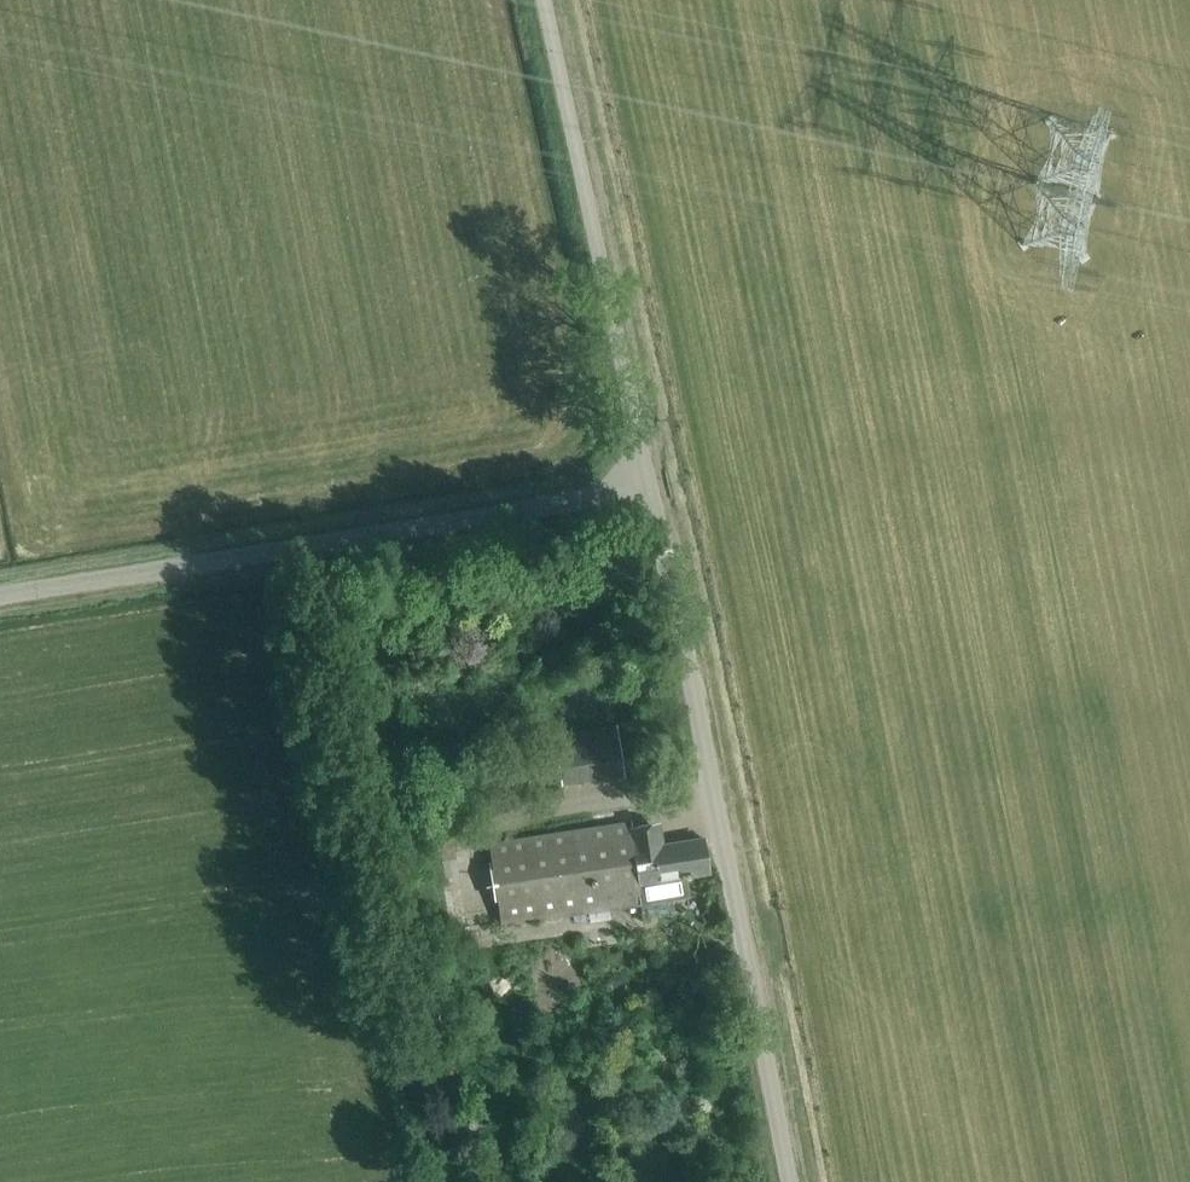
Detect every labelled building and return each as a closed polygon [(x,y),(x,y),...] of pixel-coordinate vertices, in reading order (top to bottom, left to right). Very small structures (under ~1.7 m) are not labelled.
[(625,776),(617,725),(554,735),(561,784),(603,777),(603,779),(625,776)] [(709,871),(704,839),(657,847),(653,826),(633,829),(632,821),(608,825),(487,844),(500,925),(644,903),(644,902),(687,895),(684,878),(692,877),(691,874),(709,871)]
